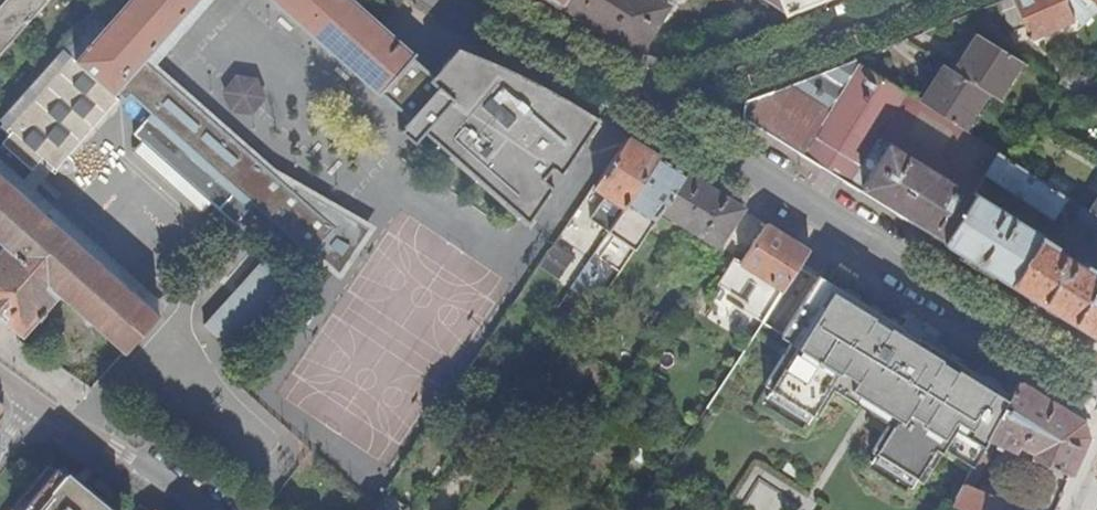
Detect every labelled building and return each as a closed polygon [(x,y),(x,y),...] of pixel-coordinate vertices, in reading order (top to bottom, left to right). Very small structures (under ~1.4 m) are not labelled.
[(14,41),(51,0),(0,0),(0,58),(14,41)] [(118,14),(103,31),(89,18),(63,48),(115,95),(198,0),(130,0),(118,14)] [(381,94),(414,57),(349,0),(275,0),(381,94)] [(561,4),(640,53),(669,5),(660,0),(563,0),(561,4)] [(788,16),(828,0),(764,0),(788,16)] [(995,4),(1009,34),(1025,27),(1031,39),(1074,19),(1073,16),(1090,0),(1005,0),(995,4)] [(104,2),(89,18),(103,31),(118,14),(104,2)] [(414,57),(381,94),(425,132),(489,62),(445,23),(414,57)] [(944,65),(921,103),(963,129),(987,92),(996,98),(1020,60),(978,34),(954,71),(944,65)] [(115,95),(63,48),(44,69),(0,119),(0,121),(11,132),(0,144),(30,171),(41,159),(52,169),(61,176),(66,176),(71,175),(75,169),(74,164),(68,157),(120,100),(115,95)] [(743,118),(848,184),(907,93),(856,60),(745,100),(743,118)] [(1090,103),(1096,90),(1096,86),(1069,69),(1060,84),(1079,96),(1090,103)] [(228,74),(225,111),(260,114),(262,77),(228,74)] [(848,184),(943,243),(974,192),(986,174),(999,152),(963,129),(921,103),(907,93),(848,184)] [(236,223),(257,200),(234,179),(243,170),(174,107),(165,117),(156,110),(136,133),(144,141),(135,151),(203,213),(213,202),(236,223)] [(633,197),(660,157),(629,138),(595,188),(625,208),(633,197)] [(986,174),(1052,218),(1065,196),(1018,165),(999,152),(986,174)] [(644,236),(661,212),(686,173),(660,157),(633,197),(649,206),(634,230),(644,236)] [(160,315),(168,306),(7,164),(0,158),(0,175),(160,315)] [(661,212),(716,245),(740,208),(686,173),(661,212)] [(4,246),(0,250),(0,316),(24,338),(62,297),(126,354),(160,315),(0,175),(0,242),(4,246)] [(943,243),(1009,284),(1041,234),(974,192),(943,243)] [(1093,213),(1065,196),(1052,218),(1066,227),(1075,214),(1096,229),(1096,216),(1093,213)] [(718,246),(742,209),(740,208),(716,245),(718,246)] [(783,291),(809,250),(768,225),(741,264),(765,279),(783,291)] [(616,266),(628,241),(612,234),(600,259),(616,266)] [(1009,284),(1096,339),(1096,269),(1086,262),(1084,265),(1057,249),(1059,245),(1041,234),(1009,284)] [(335,236),(319,257),(339,271),(355,251),(335,236)] [(239,355),(291,286),(256,260),(204,329),(239,355)] [(995,428),(1012,396),(819,277),(782,337),(793,343),(766,386),(816,416),(838,382),(896,416),(873,452),(922,483),(949,437),(979,456),(982,451),(993,432),(995,428)] [(771,310),(783,291),(765,279),(753,298),(771,310)] [(1012,396),(995,428),(993,432),(982,451),(979,456),(968,477),(976,480),(996,443),(1016,453),(1019,447),(1027,450),(1024,456),(1072,476),(1088,437),(1084,422),(1019,382),(1012,396)] [(22,502),(32,509),(53,509),(73,486),(50,468),(22,502)] [(952,506),(961,509),(1012,509),(1014,506),(963,485),(952,506)] [(73,486),(53,509),(102,509),(73,486)] [(22,502),(15,509),(32,509),(22,502)]
